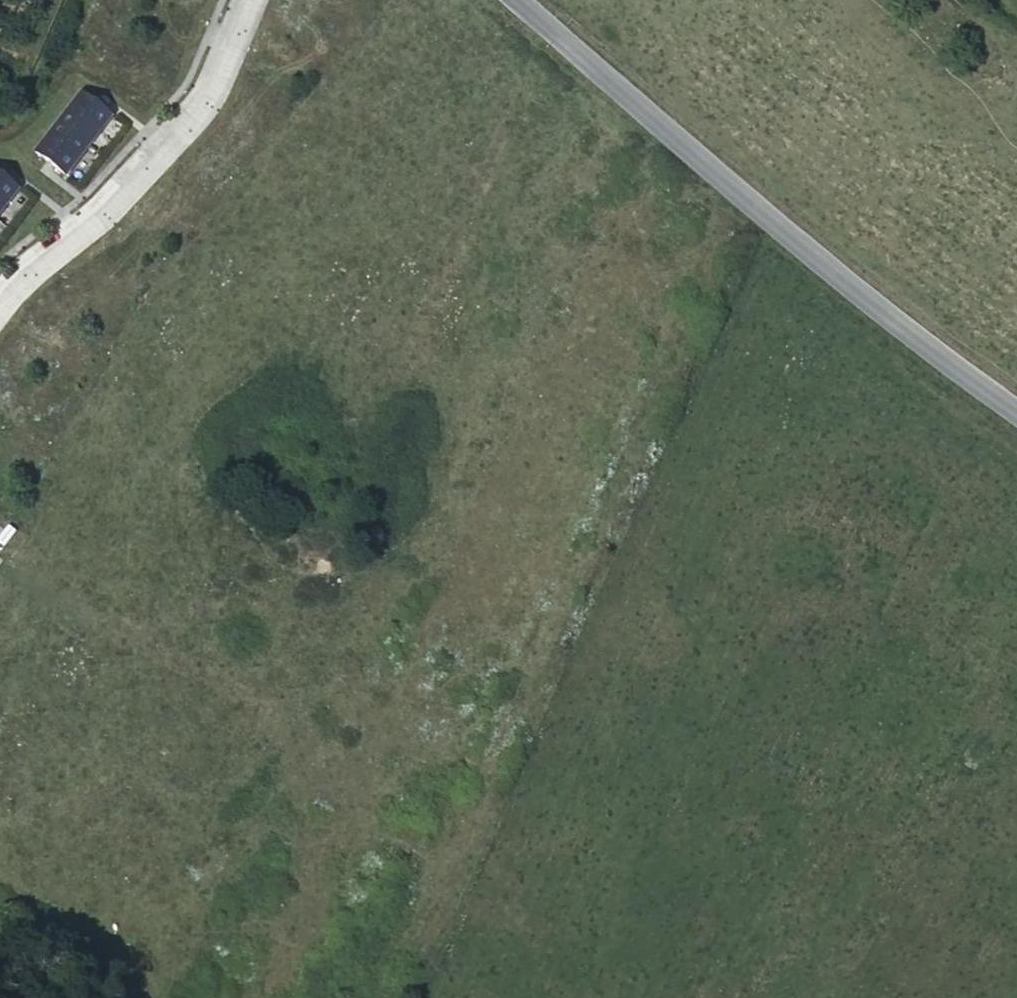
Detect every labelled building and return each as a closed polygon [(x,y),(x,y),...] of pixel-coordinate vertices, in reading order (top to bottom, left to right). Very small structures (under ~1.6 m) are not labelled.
[(81,93),(58,123),(88,145),(111,116),(81,93)] [(58,123),(35,152),(65,175),(88,145),(58,123)] [(0,176),(0,211),(17,189),(0,176)]
